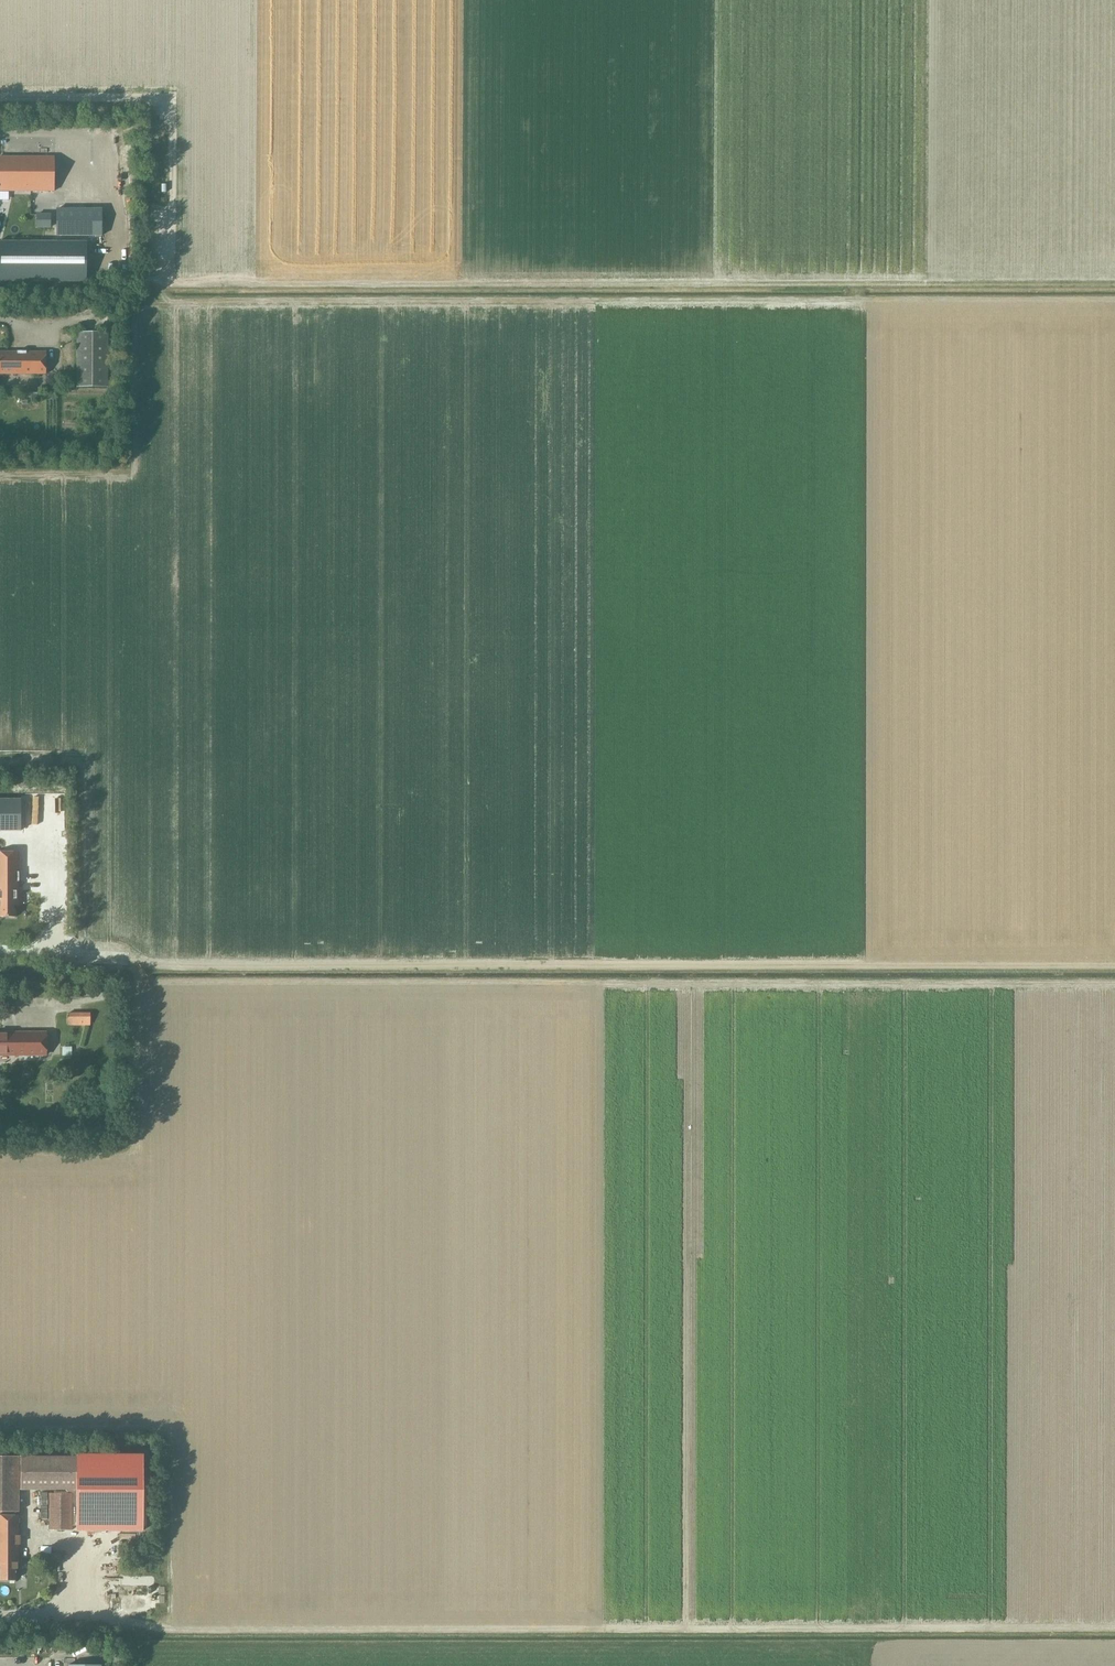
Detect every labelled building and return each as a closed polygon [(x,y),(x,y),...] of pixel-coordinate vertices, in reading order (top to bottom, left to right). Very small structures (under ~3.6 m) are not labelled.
[(54,157),(0,157),(0,191),(54,191),(54,157)] [(101,241),(101,236),(102,236),(102,209),(57,209),(57,236),(88,236),(88,241),(101,241)] [(51,228),(51,213),(36,213),(36,228),(51,228)] [(0,242),(0,282),(86,282),(87,242),(0,242)] [(77,332),(77,387),(108,388),(108,332),(77,332)] [(46,352),(0,352),(0,374),(46,374),(46,352)] [(21,799),(0,799),(0,831),(21,831),(21,799)] [(25,832),(37,832),(37,809),(24,809),(25,832)] [(18,852),(0,852),(0,916),(15,916),(15,905),(18,905),(18,852)] [(90,1012),(67,1013),(67,1026),(90,1025),(90,1012)] [(46,1032),(0,1032),(0,1054),(46,1055),(46,1032)] [(67,1494),(71,1494),(71,1503),(76,1503),(76,1456),(0,1456),(0,1512),(18,1512),(18,1490),(67,1489),(67,1494)] [(71,1494),(67,1494),(49,1494),(49,1529),(72,1529),(72,1525),(76,1525),(76,1530),(143,1530),(143,1456),(76,1456),(76,1503),(71,1503),(71,1494)] [(18,1516),(0,1516),(0,1580),(15,1580),(15,1569),(18,1569),(18,1516)] [(102,1559),(100,1566),(110,1569),(112,1562),(102,1559)]
